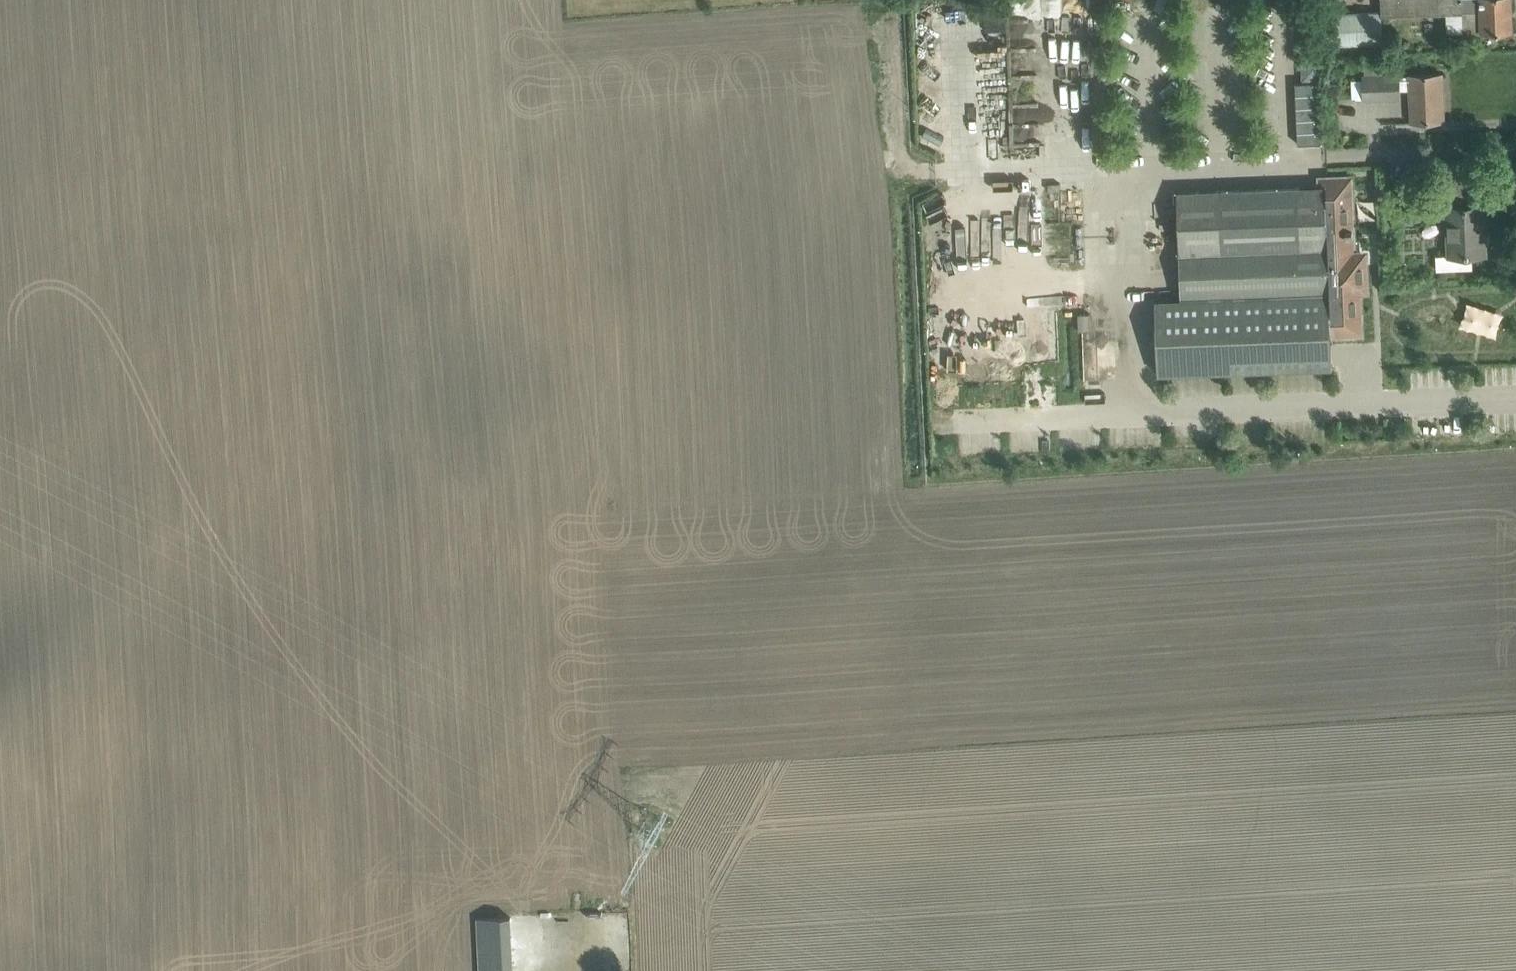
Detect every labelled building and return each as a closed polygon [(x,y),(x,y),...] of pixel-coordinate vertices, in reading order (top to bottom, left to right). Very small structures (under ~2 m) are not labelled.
[(1296,0),(1277,0),(1277,10),(1296,9),(1296,0)] [(1381,10),(1317,12),(1319,44),(1382,42),(1382,14),(1462,11),(1462,0),(1381,0),(1381,10)] [(1462,11),(1463,32),(1481,31),(1481,32),(1512,31),(1511,0),(1462,0),(1462,11)] [(1305,79),(1322,78),(1321,61),(1305,61),(1305,79)] [(1401,83),(1409,83),(1411,122),(1444,121),(1442,73),(1400,75),(1400,73),(1394,73),(1394,65),(1383,66),(1383,61),(1364,62),(1365,74),(1362,74),(1363,79),(1352,79),(1353,99),(1363,98),(1363,100),(1401,98),(1401,83)] [(1324,80),(1297,81),(1299,142),(1326,142),(1324,80)] [(1318,174),(1318,184),(1178,191),(1183,298),(1156,299),(1159,373),(1333,365),(1332,338),(1366,336),(1364,293),(1371,292),(1369,248),(1357,248),(1354,173),(1318,174)] [(1468,188),(1438,189),(1439,208),(1448,208),(1450,254),(1436,255),(1436,269),(1472,268),(1472,254),(1484,253),(1483,227),(1480,227),(1480,216),(1483,216),(1482,205),(1469,206),(1468,188)] [(1473,306),(1472,330),(1501,332),(1502,307),(1473,306)] [(1091,329),(1090,313),(1078,313),(1079,329),(1091,329)] [(514,919),(477,919),(478,970),(515,970),(514,919)]
